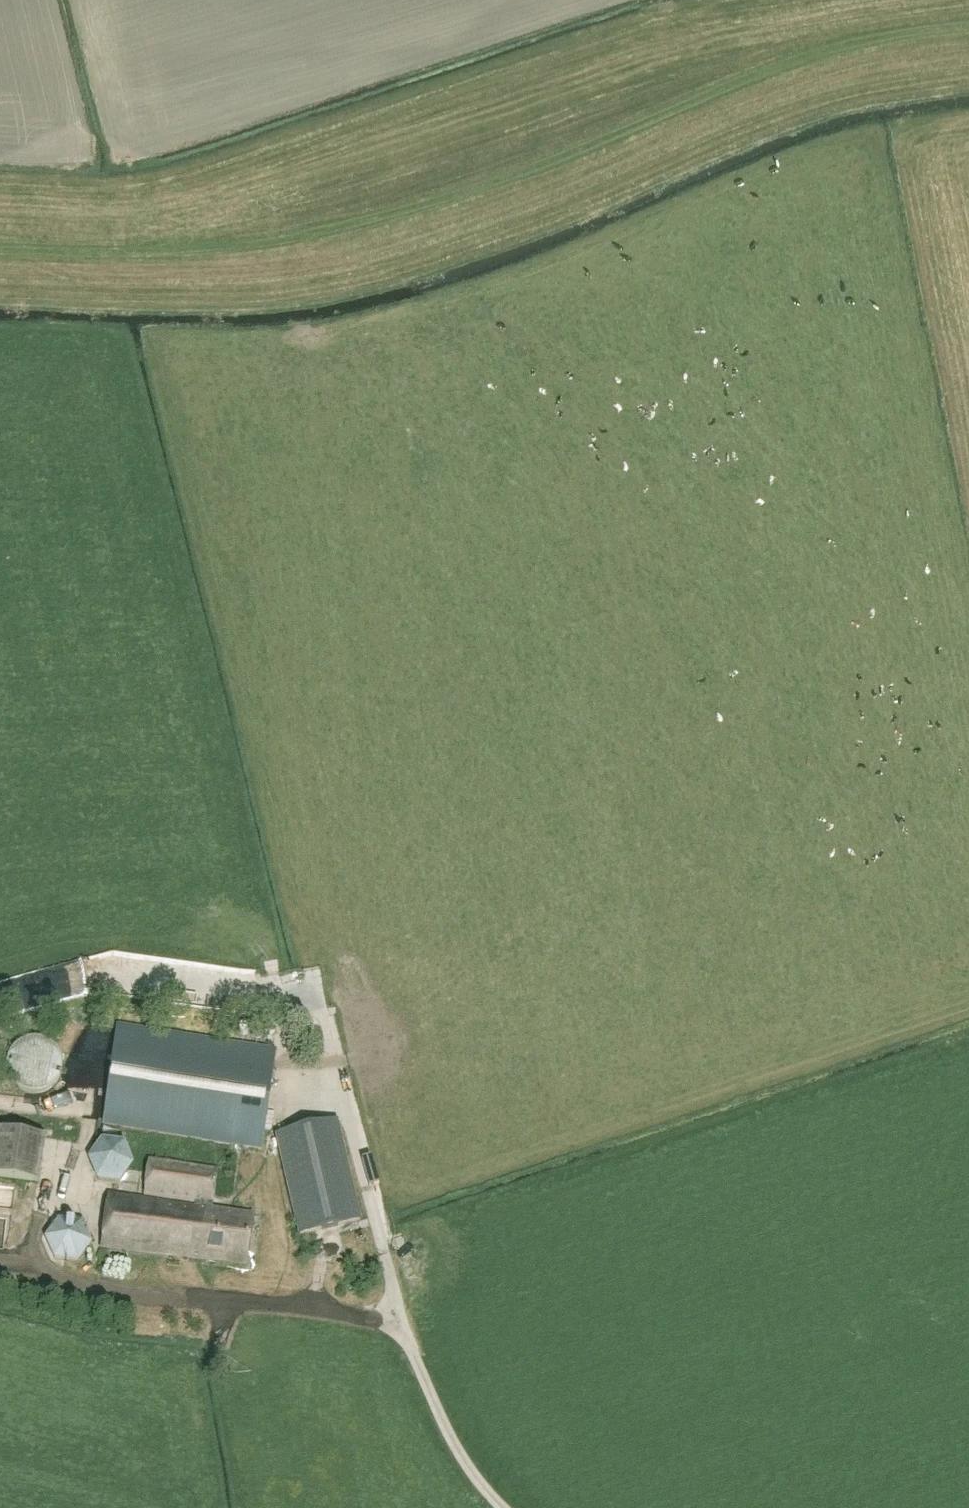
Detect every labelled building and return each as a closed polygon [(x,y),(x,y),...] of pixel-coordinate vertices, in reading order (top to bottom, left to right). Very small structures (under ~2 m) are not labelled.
[(117,1025),(102,1124),(260,1148),(275,1049),(117,1025)] [(359,1220),(336,1121),(276,1134),(299,1233),(359,1220)] [(43,1137),(0,1131),(0,1176),(37,1181),(43,1137)] [(122,1179),(123,1153),(95,1152),(94,1178),(122,1179)] [(142,1198),(108,1194),(101,1246),(244,1264),(250,1214),(211,1209),(216,1169),(147,1160),(142,1198)] [(79,1217),(43,1229),(52,1257),(89,1245),(79,1217)]
